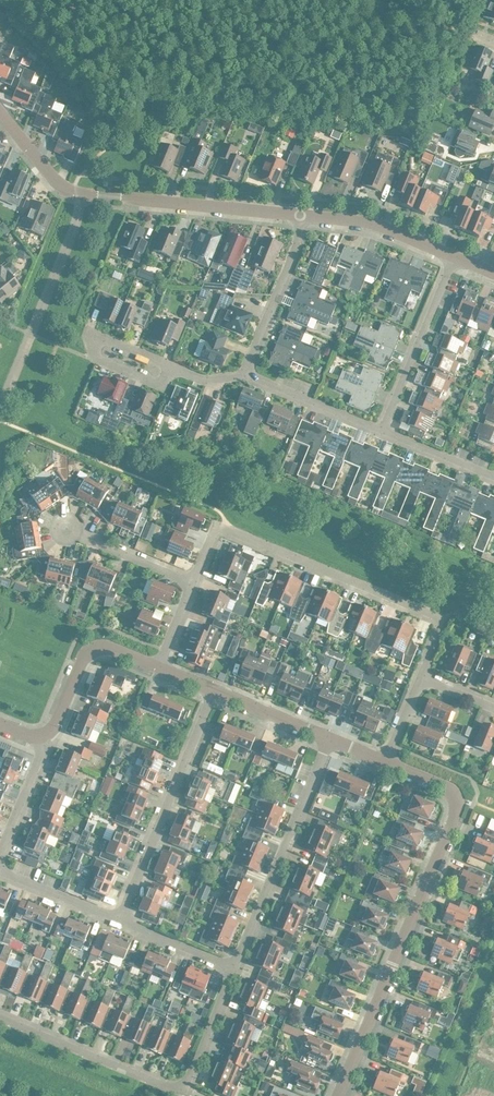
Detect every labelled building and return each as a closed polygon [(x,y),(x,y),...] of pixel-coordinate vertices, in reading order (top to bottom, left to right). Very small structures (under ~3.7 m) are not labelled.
[(483,17),(493,21),(493,0),(490,0),(483,17)] [(6,20),(4,26),(11,29),(13,23),(6,20)] [(1,78),(2,80),(4,81),(3,82),(11,85),(14,78),(19,66),(20,63),(9,58),(14,47),(2,42),(0,48),(0,78),(1,78)] [(476,47),(468,67),(477,71),(474,78),(487,84),(492,71),(485,68),(491,53),(476,47)] [(23,57),(21,64),(29,67),(31,61),(23,57)] [(13,97),(11,101),(20,104),(22,104),(23,106),(25,107),(25,108),(32,111),(40,92),(41,88),(30,84),(35,73),(24,68),(19,66),(14,78),(19,80),(19,81),(15,91),(13,97)] [(45,80),(42,87),(49,89),(52,82),(45,80)] [(40,92),(32,111),(38,113),(36,116),(36,117),(34,123),(32,127),(41,130),(43,129),(44,132),(46,133),(46,134),(53,137),(54,135),(59,121),(62,114),(61,114),(64,106),(55,101),(56,98),(44,94),(40,92)] [(69,98),(67,105),(70,106),(74,104),(75,100),(69,98)] [(475,111),(469,126),(489,134),(493,125),(493,110),(490,117),(475,111)] [(55,149),(53,152),(62,156),(64,155),(65,158),(67,159),(67,160),(74,163),(83,140),(81,139),(84,131),(76,127),(77,124),(66,119),(64,123),(59,121),(54,135),(60,137),(55,149)] [(205,125),(199,123),(196,131),(201,133),(205,125)] [(257,125),(254,132),(260,134),(263,127),(257,125)] [(288,127),(285,134),(292,137),(295,130),(288,127)] [(472,141),(474,135),(458,128),(455,134),(459,136),(454,147),(455,147),(453,151),(456,155),(459,156),(463,155),(465,151),(474,155),(479,144),(472,141)] [(333,130),(330,136),(339,140),(341,133),(333,130)] [(183,136),(181,142),(187,145),(190,139),(183,136)] [(401,137),(399,143),(408,147),(409,144),(410,141),(401,137)] [(204,174),(212,154),(203,150),(206,144),(194,139),(186,158),(192,160),(189,168),(204,174)] [(180,162),(186,147),(179,145),(177,150),(161,144),(152,165),(168,172),(174,159),(180,162)] [(226,160),(220,174),(235,181),(243,161),(233,157),(236,149),(224,144),(218,157),(226,160)] [(418,147),(413,155),(420,159),(425,151),(418,147)] [(360,150),(357,158),(342,152),(332,177),(347,183),(355,164),(362,167),(368,153),(360,150)] [(431,163),(435,155),(425,151),(422,159),(431,163)] [(291,152),(286,164),(294,167),(299,155),(291,152)] [(303,165),(297,178),(312,184),(319,169),(325,171),(331,158),(321,154),(318,161),(305,155),(301,164),(303,165)] [(269,156),(259,179),(275,185),(284,163),(269,156)] [(392,157),(389,166),(374,160),(364,184),(379,191),(387,172),(394,175),(400,161),(392,157)] [(432,165),(443,169),(446,162),(435,158),(432,165)] [(481,162),(480,165),(493,171),(488,182),(493,184),(493,164),(492,163),(492,160),(481,162)] [(452,164),(449,172),(456,175),(460,167),(452,164)] [(17,205),(28,177),(13,170),(7,185),(0,182),(0,199),(17,205)] [(420,190),(413,187),(417,179),(403,173),(395,192),(403,196),(400,205),(412,210),(420,190)] [(420,190),(412,210),(430,217),(433,208),(437,210),(440,205),(443,206),(449,192),(432,185),(428,193),(420,190)] [(474,212),(467,210),(471,201),(459,196),(451,215),(457,218),(453,227),(466,232),(474,212)] [(53,210),(31,200),(20,227),(42,236),(53,210)] [(466,232),(478,237),(482,228),(488,231),(493,216),(493,204),(492,203),(489,210),(488,210),(483,212),(481,215),(474,212),(466,232)] [(140,238),(143,230),(128,224),(119,245),(127,248),(128,251),(126,257),(138,262),(147,241),(140,238)] [(184,244),(178,241),(181,232),(170,228),(166,236),(160,233),(153,250),(170,257),(171,255),(178,258),(183,246),(184,244)] [(183,246),(191,250),(188,258),(207,266),(219,236),(208,232),(207,236),(199,233),(198,234),(189,231),(184,244),(183,246)] [(246,241),(230,234),(218,262),(220,263),(219,264),(222,265),(222,264),(234,269),(226,288),(235,292),(237,288),(245,268),(236,265),(246,241)] [(281,244),(264,237),(252,266),(254,266),(254,268),(257,269),(257,267),(269,272),(281,244)] [(317,240),(308,262),(309,263),(310,261),(318,264),(311,281),(321,285),(338,246),(337,246),(335,250),(328,248),(329,245),(317,240)] [(366,249),(365,249),(362,256),(356,253),(357,250),(345,245),(335,267),(336,268),(337,266),(345,269),(338,286),(348,290),(349,288),(366,249)] [(349,288),(359,292),(366,275),(375,279),(374,281),(384,259),(372,254),(371,256),(364,254),(366,249),(349,288)] [(410,264),(408,268),(401,265),(402,263),(390,258),(381,280),(382,280),(382,278),(391,282),(384,299),(394,303),(410,264)] [(213,260),(210,267),(217,270),(219,264),(220,263),(218,262),(213,260)] [(0,302),(19,287),(11,277),(18,271),(9,261),(0,269),(0,302)] [(410,264),(394,303),(401,306),(404,307),(411,290),(419,294),(419,296),(428,274),(416,269),(415,271),(409,268),(410,264)] [(237,288),(246,291),(254,272),(245,268),(237,288)] [(139,270),(137,276),(149,281),(151,275),(139,270)] [(223,274),(220,283),(226,285),(229,277),(223,274)] [(292,299),(331,315),(336,305),(319,298),(322,290),(324,290),(302,281),(297,293),(300,294),(297,300),(292,299)] [(201,289),(198,297),(206,300),(209,290),(207,290),(201,289)] [(475,304),(476,304),(476,303),(474,302),(477,294),(466,289),(462,299),(456,296),(450,312),(460,316),(458,320),(468,324),(469,320),(475,304)] [(115,325),(123,305),(116,301),(117,299),(100,292),(94,305),(102,309),(104,304),(108,306),(102,320),(115,325)] [(215,309),(217,310),(212,322),(242,334),(250,315),(231,307),(234,299),(221,294),(215,309)] [(469,320),(479,324),(477,328),(487,332),(488,328),(493,313),(493,310),(493,308),(493,301),(485,297),(481,307),(476,304),(475,304),(469,320)] [(327,325),(331,315),(292,299),(297,301),(294,308),(291,307),(286,319),(308,328),(309,327),(307,327),(310,318),(327,325)] [(123,305),(115,325),(127,330),(133,317),(138,319),(136,323),(144,326),(153,304),(145,301),(141,309),(132,305),(131,308),(123,305)] [(394,305),(390,313),(397,316),(400,308),(394,305)] [(184,307),(181,315),(188,318),(191,310),(184,307)] [(171,338),(176,341),(177,341),(184,323),(174,319),(172,325),(158,319),(150,340),(167,347),(171,338)] [(189,320),(186,326),(191,328),(193,327),(195,323),(189,320)] [(357,335),(396,351),(394,350),(402,331),(380,322),(379,322),(381,323),(378,332),(361,325),(357,335)] [(274,343),(313,359),(317,349),(300,342),(304,333),(306,334),(284,324),(279,337),(282,338),(279,344),(274,342),(274,343)] [(207,343),(206,343),(200,358),(221,366),(227,351),(222,349),(228,336),(212,330),(207,343)] [(441,349),(439,355),(454,361),(458,351),(462,353),(466,344),(445,335),(444,337),(436,334),(432,345),(441,349)] [(396,351),(357,335),(353,345),(370,352),(366,360),(364,360),(386,369),(391,357),(388,356),(391,349),(396,351)] [(463,335),(461,341),(467,343),(470,337),(463,335)] [(309,369),(313,359),(274,343),(279,345),(276,352),(273,351),(268,363),(290,372),(291,371),(289,370),(292,362),(309,369)] [(439,355),(437,354),(436,356),(428,353),(424,364),(433,368),(431,374),(446,381),(446,380),(450,370),(454,372),(458,363),(454,361),(439,355)] [(318,364),(315,367),(320,372),(323,369),(318,364)] [(339,379),(378,395),(373,393),(376,386),(379,387),(384,375),(362,366),(361,366),(363,367),(360,376),(343,369),(339,379)] [(431,374),(429,373),(428,375),(420,372),(416,383),(425,387),(423,393),(438,400),(442,390),(446,391),(450,382),(447,381),(446,380),(446,381),(431,374)] [(122,414),(128,400),(121,398),(126,384),(111,378),(111,380),(104,377),(98,393),(104,396),(103,398),(117,404),(115,410),(122,414)] [(378,395),(339,379),(335,389),(351,396),(348,404),(346,403),(346,404),(368,413),(373,401),(370,400),(373,393),(378,395)] [(167,407),(165,411),(178,417),(186,421),(197,395),(197,394),(196,397),(188,394),(189,391),(176,386),(167,407)] [(236,408),(238,403),(253,409),(243,431),(255,436),(265,410),(259,407),(264,397),(244,389),(235,408),(236,408)] [(122,414),(129,416),(130,417),(132,410),(147,416),(155,396),(140,390),(134,403),(128,400),(122,414)] [(423,393),(421,392),(420,395),(412,391),(408,403),(417,406),(415,412),(415,413),(430,419),(434,409),(438,411),(442,401),(438,400),(423,393)] [(189,428),(198,431),(201,423),(212,427),(214,424),(216,424),(218,424),(220,417),(219,415),(217,415),(221,406),(226,408),(226,407),(202,397),(189,428)] [(491,406),(487,404),(483,413),(487,415),(483,425),(493,430),(493,407),(491,406)] [(292,436),(299,418),(298,420),(291,417),(292,413),(274,406),(267,423),(278,428),(277,430),(292,436)] [(85,420),(107,429),(111,419),(105,416),(97,413),(90,410),(85,420)] [(415,413),(415,412),(413,412),(412,414),(405,411),(400,422),(409,426),(407,432),(422,439),(427,428),(431,430),(434,420),(430,419),(415,413)] [(307,480),(319,451),(318,451),(327,430),(327,431),(328,428),(313,422),(312,424),(301,420),(293,440),(309,447),(297,476),(307,480)] [(483,425),(479,423),(475,432),(479,434),(475,444),(490,451),(493,444),(493,445),(493,430),(483,425)] [(189,429),(186,436),(194,439),(197,432),(189,429)] [(332,490),(344,461),(343,461),(352,441),(353,439),(338,432),(337,435),(327,431),(327,430),(318,451),(319,451),(334,457),(322,486),(332,490)] [(357,501),(369,472),(369,471),(377,451),(378,449),(363,443),(362,445),(352,441),(343,461),(344,461),(359,467),(347,496),(349,497),(357,501)] [(28,443),(25,449),(31,452),(34,445),(28,443)] [(402,462),(403,459),(389,453),(388,456),(377,451),(369,471),(369,472),(384,478),(372,507),(382,511),(384,507),(394,482),(402,462)] [(394,482),(409,488),(399,513),(397,517),(407,521),(419,492),(427,472),(428,472),(429,470),(414,464),(413,466),(402,462),(394,482)] [(452,483),(453,483),(454,480),(439,474),(438,477),(428,472),(427,472),(419,492),(434,499),(422,528),(432,532),(444,503),(452,483)] [(86,503),(97,484),(86,478),(84,480),(78,476),(73,485),(79,489),(75,496),(86,503)] [(50,479),(39,486),(52,504),(62,497),(57,489),(63,485),(58,477),(52,481),(50,479)] [(478,493),(479,491),(464,485),(463,487),(453,483),(452,483),(444,503),(460,509),(448,538),(449,539),(458,542),(470,513),(469,513),(478,493)] [(110,502),(112,500),(113,497),(106,493),(108,491),(97,484),(86,503),(97,509),(104,513),(105,510),(110,502)] [(52,504),(39,486),(29,493),(31,496),(24,500),(27,504),(20,509),(28,513),(30,509),(31,509),(30,508),(36,504),(41,511),(52,504)] [(338,497),(340,491),(334,488),(332,494),(338,497)] [(470,513),(485,520),(473,549),(483,553),(493,526),(493,497),(489,495),(488,497),(478,493),(469,513),(470,513)] [(349,497),(347,503),(355,506),(357,501),(349,497)] [(121,527),(130,507),(112,500),(110,502),(105,510),(104,513),(102,516),(111,519),(110,522),(121,527)] [(130,507),(121,527),(140,535),(150,511),(143,508),(141,512),(130,507)] [(384,507),(382,511),(380,516),(405,526),(407,521),(397,517),(399,513),(384,507)] [(28,513),(20,509),(22,518),(16,519),(18,526),(15,527),(17,539),(39,535),(36,523),(28,524),(26,518),(27,517),(28,513)] [(187,533),(189,527),(198,531),(204,517),(184,509),(178,522),(175,521),(172,527),(187,533)] [(148,520),(142,536),(151,540),(157,524),(148,520)] [(187,559),(192,545),(183,541),(186,535),(169,529),(165,539),(170,542),(167,551),(187,559)] [(39,535),(17,539),(18,545),(14,546),(12,550),(13,557),(17,560),(34,557),(39,553),(38,549),(41,548),(39,535)] [(221,564),(239,571),(247,574),(254,557),(248,555),(242,552),(239,558),(226,552),(221,564)] [(57,582),(62,560),(49,557),(49,560),(44,558),(40,563),(38,574),(45,576),(44,579),(47,583),(56,586),(57,582)] [(57,582),(76,586),(79,578),(81,568),(81,567),(81,568),(74,566),(74,564),(62,560),(57,582)] [(79,578),(85,581),(82,588),(94,593),(96,588),(104,568),(92,563),(91,567),(82,563),(81,567),(81,568),(79,578)] [(239,571),(221,564),(217,575),(230,580),(227,586),(240,591),(242,585),(235,582),(239,571)] [(96,588),(94,593),(114,598),(123,577),(116,574),(116,573),(104,568),(96,588)] [(268,598),(279,602),(290,577),(276,571),(270,585),(264,582),(255,603),(262,607),(268,598)] [(8,588),(10,581),(0,577),(0,585),(8,588)] [(290,577),(279,602),(291,607),(289,618),(294,620),(303,598),(298,597),(304,583),(290,577)] [(15,582),(12,589),(18,591),(21,585),(15,582)] [(168,604),(174,590),(154,582),(148,595),(142,593),(140,599),(157,606),(159,600),(168,604)] [(203,584),(198,593),(203,596),(208,586),(203,584)] [(317,618),(328,592),(313,587),(308,600),(303,598),(294,620),(300,622),(306,613),(317,618)] [(206,602),(224,610),(228,599),(235,602),(238,595),(226,590),(223,596),(210,591),(206,602)] [(342,598),(328,592),(317,618),(328,623),(326,633),(332,635),(341,614),(336,612),(342,598)] [(231,613),(224,610),(206,602),(201,613),(214,619),(212,625),(224,630),(231,613)] [(354,634),(365,608),(351,602),(345,616),(341,614),(332,635),(337,638),(343,629),(354,634)] [(134,628),(154,637),(160,623),(151,619),(154,613),(139,607),(135,618),(138,619),(134,628)] [(379,614),(365,608),(354,634),(366,638),(364,649),(369,651),(378,630),(373,628),(379,614)] [(378,630),(369,651),(375,653),(381,644),(392,649),(403,624),(388,618),(383,631),(378,630)] [(222,634),(216,631),(217,630),(203,624),(200,632),(194,629),(190,640),(208,648),(214,651),(219,640),(222,634)] [(417,629),(403,624),(392,649),(403,654),(401,664),(409,667),(418,646),(411,643),(417,629)] [(290,632),(287,639),(296,643),(299,635),(290,632)] [(208,648),(190,640),(185,652),(191,654),(188,661),(189,662),(196,665),(200,667),(207,670),(210,662),(203,659),(208,648)] [(290,643),(287,650),(294,653),(297,646),(290,643)] [(456,645),(445,670),(459,676),(464,666),(470,668),(476,653),(456,645)] [(238,676),(249,681),(259,658),(255,657),(254,653),(243,648),(238,660),(244,663),(238,676)] [(260,656),(259,658),(249,681),(261,685),(266,672),(272,674),(277,662),(271,660),(260,656)] [(477,684),(492,690),(493,684),(493,661),(482,656),(475,670),(482,673),(477,684)] [(326,657),(324,663),(332,666),(335,660),(326,657)] [(287,696),(295,678),(284,674),(287,666),(281,664),(276,676),(282,679),(276,692),(287,696)] [(345,664),(342,672),(348,674),(352,666),(345,664)] [(91,685),(108,692),(111,684),(121,688),(125,678),(105,670),(102,677),(95,674),(91,685)] [(298,671),(295,678),(287,696),(298,701),(304,688),(310,690),(315,678),(298,671)] [(365,671),(361,679),(364,680),(367,679),(370,674),(365,671)] [(220,672),(217,678),(223,681),(225,675),(220,672)] [(325,712),(333,694),(327,692),(328,689),(326,685),(324,684),(325,682),(318,680),(313,692),(320,694),(314,707),(325,712)] [(383,680),(381,686),(389,690),(392,683),(383,680)] [(92,708),(107,714),(108,714),(112,705),(104,702),(108,692),(91,685),(86,696),(95,699),(92,708)] [(333,694),(325,712),(336,717),(342,703),(348,706),(353,694),(345,690),(337,695),(337,696),(333,694)] [(189,710),(168,702),(147,693),(141,706),(184,724),(189,710)] [(363,728),(371,710),(373,704),(362,700),(363,698),(356,695),(351,707),(358,710),(352,723),(363,728)] [(427,722),(446,729),(449,722),(447,721),(452,708),(431,700),(425,713),(430,715),(427,722)] [(75,723),(92,730),(96,720),(104,724),(107,714),(92,708),(91,707),(88,715),(80,712),(75,723)] [(382,714),(371,710),(363,728),(374,732),(380,719),(386,722),(391,709),(385,707),(382,714)] [(443,737),(446,729),(427,722),(425,729),(420,727),(415,740),(435,749),(441,736),(443,737)] [(92,730),(75,723),(71,734),(87,741),(92,730)] [(234,744),(240,731),(224,725),(218,723),(210,742),(227,748),(229,742),(234,744)] [(463,725),(460,733),(468,737),(471,729),(463,725)] [(474,748),(475,749),(476,747),(488,751),(493,736),(493,730),(483,725),(481,730),(473,726),(465,745),(474,748)] [(255,738),(240,731),(234,744),(240,747),(237,753),(247,757),(249,750),(255,753),(261,740),(255,738)] [(451,732),(448,738),(454,740),(457,734),(451,732)] [(255,753),(256,753),(261,756),(276,762),(282,749),(267,743),(261,740),(255,753)] [(86,750),(92,752),(101,756),(105,748),(90,742),(86,750)] [(64,750),(59,761),(76,768),(81,757),(88,760),(92,752),(86,750),(78,746),(75,754),(64,750)] [(135,765),(141,767),(158,774),(162,763),(164,757),(144,748),(139,759),(138,759),(135,765)] [(282,749),(276,762),(291,768),(292,768),(298,771),(303,758),(297,755),(282,749)] [(22,765),(21,764),(23,758),(5,750),(2,757),(5,759),(0,769),(17,776),(18,776),(22,765)] [(76,768),(59,761),(55,772),(61,774),(58,782),(76,790),(79,781),(72,778),(76,768)] [(203,761),(201,767),(207,769),(209,763),(203,761)] [(209,763),(207,769),(221,775),(224,769),(209,763)] [(134,775),(131,783),(151,791),(158,774),(141,767),(138,773),(136,772),(134,775)] [(6,792),(8,785),(10,786),(13,780),(16,781),(19,776),(18,776),(17,776),(0,769),(0,790),(6,792)] [(346,797),(348,792),(354,779),(339,772),(338,773),(328,769),(319,791),(330,795),(331,791),(346,797)] [(189,787),(213,797),(216,791),(213,790),(217,779),(201,772),(199,778),(194,776),(189,787)] [(354,779),(348,792),(346,797),(357,802),(359,796),(363,798),(370,800),(375,788),(369,785),(354,779)] [(227,800),(235,782),(229,780),(221,798),(227,800)] [(44,799),(61,806),(64,797),(72,800),(76,790),(58,782),(55,790),(48,788),(44,799)] [(103,783),(99,792),(108,796),(112,787),(103,783)] [(128,798),(125,804),(142,811),(147,800),(146,800),(148,794),(129,786),(124,797),(128,798)] [(213,797),(189,787),(185,798),(189,800),(187,807),(203,813),(208,802),(211,803),(213,797)] [(258,814),(278,823),(283,811),(281,810),(285,800),(279,797),(278,800),(251,790),(248,797),(257,800),(255,806),(261,808),(258,814)] [(399,815),(414,821),(417,815),(428,819),(433,806),(413,797),(410,805),(408,804),(402,806),(399,815)] [(39,810),(42,811),(39,819),(62,828),(65,819),(56,816),(61,806),(44,799),(39,810)] [(138,823),(142,811),(125,804),(123,811),(119,809),(114,820),(130,827),(133,821),(138,823)] [(174,824),(191,831),(198,835),(203,824),(195,821),(195,820),(189,818),(192,811),(186,809),(183,815),(178,813),(174,824)] [(273,835),(278,823),(258,814),(255,820),(250,818),(245,831),(258,836),(261,830),(273,835)] [(334,814),(331,822),(336,824),(339,816),(334,814)] [(411,829),(413,823),(398,817),(393,827),(399,830),(396,838),(392,837),(389,843),(402,849),(405,843),(416,847),(422,833),(411,829)] [(33,826),(28,837),(45,844),(48,835),(57,839),(62,828),(39,819),(35,827),(33,826)] [(330,845),(336,848),(341,835),(338,834),(341,829),(328,823),(326,829),(315,825),(309,837),(330,845)] [(191,831),(174,824),(169,836),(174,838),(171,844),(188,851),(193,839),(188,837),(191,831)] [(110,842),(127,849),(132,838),(127,836),(129,830),(124,827),(121,833),(115,831),(110,842)] [(469,854),(490,863),(493,853),(493,831),(486,828),(481,840),(476,838),(469,854)] [(256,843),(258,836),(245,831),(242,838),(247,840),(243,852),(263,860),(268,848),(256,843)] [(24,847),(24,848),(31,851),(28,857),(38,861),(41,855),(41,854),(41,853),(44,855),(46,855),(48,854),(49,852),(50,850),(49,848),(47,847),(44,846),(45,844),(28,837),(24,847)] [(330,845),(309,837),(304,849),(316,853),(313,861),(325,866),(328,859),(325,857),(330,845)] [(211,841),(209,847),(215,849),(218,844),(211,841)] [(78,842),(76,849),(89,854),(92,847),(86,845),(78,842)] [(122,860),(127,849),(110,842),(108,848),(104,846),(99,857),(115,864),(117,858),(122,860)] [(399,856),(402,850),(387,844),(382,855),(388,858),(385,866),(381,864),(378,871),(393,877),(395,871),(405,875),(410,861),(399,856)] [(158,862),(175,869),(177,864),(180,864),(184,863),(188,854),(170,847),(168,853),(163,851),(158,862)] [(62,851),(58,859),(67,863),(71,855),(62,851)] [(229,868),(243,874),(246,867),(258,872),(263,860),(243,852),(240,858),(234,856),(229,868)] [(72,859),(69,867),(77,870),(80,862),(79,862),(72,859)] [(95,879),(111,886),(116,875),(111,873),(114,867),(96,859),(91,870),(97,872),(95,879)] [(325,866),(313,861),(310,868),(298,863),(293,876),(313,884),(318,872),(322,873),(325,866)] [(175,869),(158,862),(154,873),(159,875),(156,881),(174,889),(179,877),(173,875),(175,869)] [(211,862),(208,868),(216,872),(219,865),(211,862)] [(462,871),(456,887),(476,896),(482,883),(486,885),(490,876),(468,866),(466,873),(462,871)] [(252,885),(240,880),(242,874),(243,874),(229,868),(224,881),(230,883),(227,889),(247,898),(252,885)] [(399,889),(391,885),(388,884),(390,878),(375,872),(372,878),(371,878),(364,898),(376,903),(379,897),(393,903),(399,889)] [(310,891),(313,884),(293,876),(288,888),(303,894),(300,901),(309,904),(314,893),(310,891)] [(107,897),(111,886),(95,879),(90,890),(86,888),(83,895),(100,901),(102,895),(107,897)] [(148,888),(143,899),(160,906),(162,900),(167,902),(172,891),(155,884),(152,890),(148,888)] [(0,888),(0,908),(3,910),(2,913),(8,915),(13,903),(7,901),(11,893),(0,888)] [(214,905),(227,911),(229,904),(242,910),(247,898),(227,889),(222,901),(217,899),(214,905)] [(157,912),(160,906),(143,899),(138,910),(143,912),(141,918),(157,925),(161,914),(157,912)] [(382,930),(387,917),(376,912),(379,906),(363,900),(361,906),(367,908),(361,922),(382,930)] [(477,909),(464,904),(455,900),(452,906),(448,904),(442,921),(463,929),(468,916),(473,918),(477,909)] [(40,905),(40,904),(35,902),(34,905),(28,903),(27,904),(21,901),(14,918),(21,921),(22,918),(33,922),(40,905)] [(277,914),(297,923),(300,917),(304,919),(306,913),(306,912),(308,906),(296,901),(294,907),(282,902),(277,914)] [(323,902),(320,909),(326,911),(329,904),(323,902)] [(40,905),(33,922),(43,926),(41,930),(49,933),(56,916),(49,913),(50,909),(40,905)] [(215,919),(212,926),(232,934),(237,922),(224,917),(227,911),(214,905),(209,917),(215,919)] [(181,906),(178,913),(186,917),(189,910),(181,906)] [(297,923),(277,914),(272,927),(285,932),(282,939),(291,943),(294,944),(299,933),(294,931),(297,923)] [(62,934),(73,938),(80,921),(80,922),(80,921),(75,918),(74,922),(61,917),(52,938),(59,941),(62,934)] [(329,917),(327,922),(335,925),(337,920),(329,917)] [(317,919),(314,927),(322,930),(326,923),(317,919)] [(80,921),(73,938),(83,943),(82,946),(88,948),(93,936),(87,934),(90,926),(80,922),(80,921)] [(232,934),(212,926),(209,932),(204,930),(199,942),(211,948),(214,941),(227,947),(232,934)] [(371,957),(376,943),(365,939),(368,933),(352,927),(350,933),(356,935),(350,949),(371,957)] [(119,938),(120,938),(120,937),(102,929),(91,955),(109,962),(119,938)] [(5,933),(2,942),(8,944),(9,944),(11,938),(12,935),(5,933)] [(437,939),(430,955),(451,964),(456,951),(461,953),(465,943),(443,934),(440,940),(437,939)] [(257,952),(277,960),(280,952),(286,955),(291,943),(282,939),(277,937),(274,945),(262,940),(257,952)] [(130,942),(120,938),(119,938),(109,962),(119,966),(121,965),(122,963),(131,966),(137,953),(127,949),(130,942)] [(33,954),(38,944),(29,940),(24,950),(33,954)] [(5,964),(5,965),(12,948),(4,945),(0,956),(0,976),(5,964)] [(34,955),(33,957),(40,960),(45,948),(38,946),(34,955)] [(473,946),(470,954),(477,957),(480,949),(473,946)] [(46,949),(42,958),(50,962),(54,952),(46,949)] [(137,953),(131,966),(141,970),(142,967),(152,971),(159,955),(160,955),(160,954),(155,951),(153,955),(147,952),(146,957),(137,953)] [(284,963),(277,960),(257,952),(252,964),(272,972),(274,968),(278,970),(282,968),(284,963)] [(360,983),(365,970),(354,965),(357,959),(341,953),(339,959),(345,961),(339,975),(360,983)] [(3,987),(2,988),(17,994),(18,993),(17,993),(26,973),(33,957),(25,954),(18,970),(5,965),(5,964),(0,976),(0,985),(3,987)] [(159,955),(152,971),(163,976),(162,978),(171,982),(178,965),(169,961),(170,959),(160,955),(159,955)] [(17,993),(18,993),(23,995),(23,997),(38,1003),(38,1001),(46,982),(53,965),(45,962),(39,978),(26,973),(17,993)] [(199,971),(200,971),(200,970),(195,968),(193,971),(187,969),(186,971),(179,968),(172,987),(179,989),(178,991),(189,996),(199,971)] [(38,1001),(44,1004),(43,1005),(58,1011),(59,1010),(67,990),(74,974),(66,971),(59,987),(46,982),(38,1001)] [(199,971),(189,996),(206,1003),(208,998),(213,985),(207,983),(210,976),(200,971),(199,971)] [(461,973),(460,977),(468,981),(471,973),(467,971),(461,973)] [(423,972),(416,988),(437,997),(442,984),(447,986),(451,977),(439,972),(436,978),(423,972)] [(241,991),(261,999),(266,987),(246,978),(241,991)] [(87,999),(88,999),(94,982),(87,979),(80,996),(67,990),(59,1010),(65,1012),(64,1014),(79,1020),(79,1018),(87,999)] [(349,1010),(354,996),(343,992),(346,986),(330,979),(326,990),(332,993),(328,1002),(349,1010)] [(461,979),(459,983),(461,986),(465,988),(467,982),(461,979)] [(108,1007),(115,991),(107,988),(100,1004),(88,999),(87,999),(79,1018),(85,1021),(84,1022),(99,1028),(100,1027),(108,1007)] [(301,989),(298,995),(305,998),(307,992),(301,989)] [(260,1021),(268,1002),(261,999),(241,991),(236,1003),(242,1005),(239,1013),(245,1015),(249,1017),(260,1021)] [(128,1016),(129,1016),(135,999),(128,996),(121,1012),(108,1007),(100,1027),(106,1029),(105,1031),(120,1037),(120,1035),(128,1016)] [(154,999),(152,1006),(160,1009),(162,1002),(154,999)] [(409,1006),(402,1022),(404,1023),(401,1029),(411,1033),(414,1027),(423,1031),(428,1018),(433,1020),(437,1010),(420,1003),(418,1009),(409,1006)] [(149,1024),(154,1014),(156,1008),(148,1005),(141,1021),(129,1016),(128,1016),(120,1035),(126,1038),(126,1039),(140,1045),(141,1044),(149,1024)] [(343,1025),(341,1024),(329,1019),(332,1013),(315,1006),(310,1018),(320,1022),(317,1030),(337,1039),(343,1025)] [(156,1008),(154,1014),(166,1019),(169,1013),(156,1008)] [(281,1008),(279,1014),(285,1016),(287,1011),(281,1008)] [(161,1054),(162,1053),(161,1052),(170,1033),(176,1016),(169,1013),(166,1019),(162,1029),(149,1024),(141,1044),(147,1046),(146,1048),(161,1054)] [(260,1021),(249,1017),(246,1024),(234,1019),(229,1031),(249,1039),(254,1028),(261,1031),(264,1023),(260,1021)] [(161,1052),(162,1053),(167,1055),(167,1056),(181,1062),(197,1025),(189,1022),(183,1038),(170,1033),(161,1052)] [(279,1027),(275,1035),(293,1043),(297,1035),(279,1027)] [(249,1039),(229,1031),(224,1043),(230,1046),(227,1053),(247,1061),(252,1049),(246,1046),(249,1039)] [(324,1042),(321,1041),(308,1035),(303,1047),(309,1049),(305,1057),(301,1056),(299,1061),(313,1067),(315,1062),(325,1066),(327,1061),(329,1062),(331,1061),(333,1056),(333,1053),(331,1053),(331,1052),(321,1048),(324,1042)] [(393,1039),(386,1055),(407,1063),(412,1050),(417,1052),(421,1043),(405,1036),(402,1042),(393,1039)] [(429,1045),(426,1054),(436,1059),(440,1049),(429,1045)] [(274,1052),(271,1058),(277,1061),(280,1054),(274,1052)] [(247,1061),(227,1053),(224,1060),(218,1058),(213,1070),(239,1081),(247,1061)] [(320,1080),(311,1076),(314,1070),(291,1061),(287,1072),(297,1077),(294,1085),(314,1094),(320,1080)] [(480,1088),(493,1093),(493,1090),(493,1068),(489,1066),(480,1088)] [(392,1095),(394,1095),(398,1084),(403,1086),(407,1076),(385,1067),(382,1073),(379,1072),(372,1088),(392,1095)] [(213,1070),(208,1082),(214,1085),(212,1091),(224,1095),(233,1095),(239,1081),(213,1070)] [(263,1081),(260,1087),(267,1090),(270,1084),(263,1081)] [(289,1092),(274,1086),(270,1095),(288,1095),(289,1092)]
